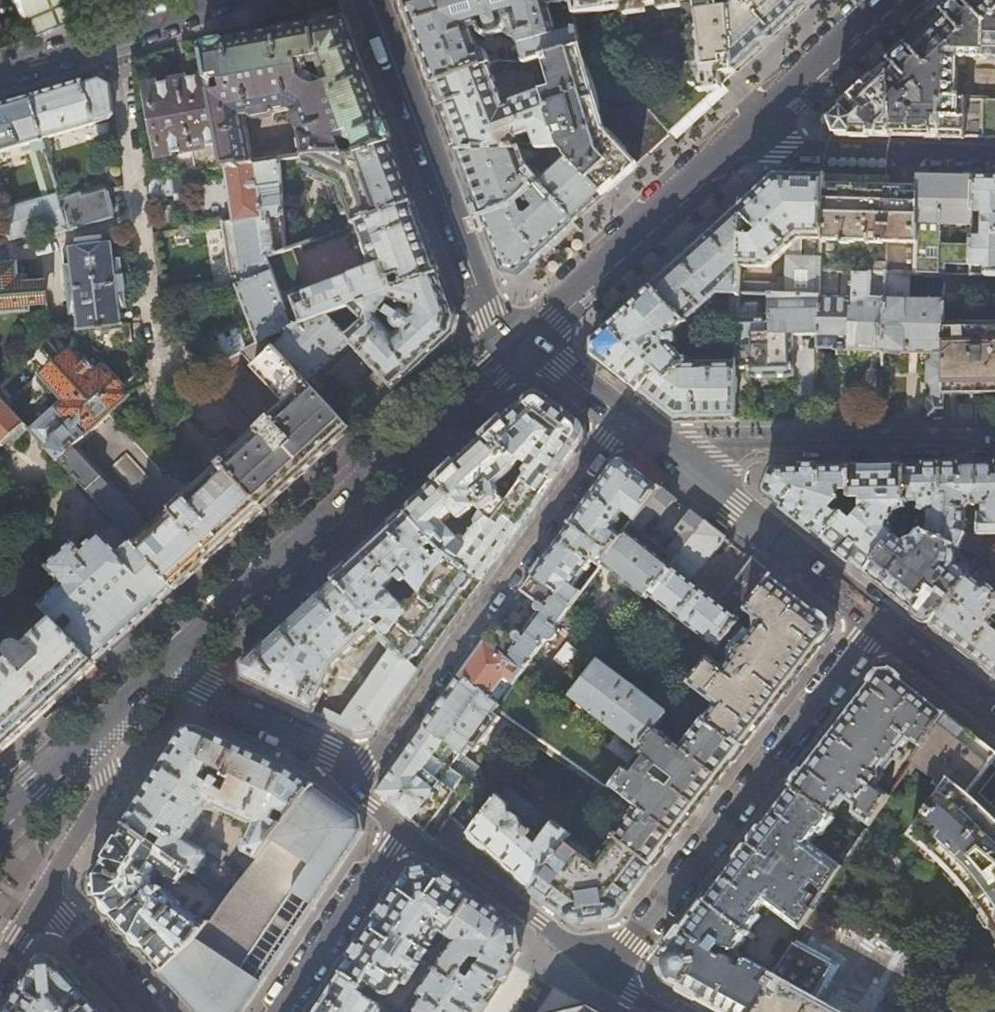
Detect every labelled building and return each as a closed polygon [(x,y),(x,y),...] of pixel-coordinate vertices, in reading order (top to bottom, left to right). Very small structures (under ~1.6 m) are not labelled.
[(99,8),(95,0),(72,0),(27,19),(33,37),(49,30),(99,8)] [(99,8),(116,1),(117,0),(95,0),(99,8)] [(570,1),(570,0),(413,0),(403,3),(414,31),(434,86),(489,65),(485,54),(484,52),(480,51),(477,51),(470,31),(478,28),(481,36),(484,38),(485,34),(486,34),(487,36),(500,32),(510,38),(515,36),(523,62),(532,60),(579,48),(575,29),(558,35),(552,7),(570,1)] [(570,1),(573,16),(659,0),(570,0),(570,1)] [(696,24),(691,25),(695,58),(645,104),(669,134),(697,108),(702,103),(723,84),(736,72),(730,9),(729,0),(694,0),(696,24)] [(730,9),(736,72),(811,3),(814,0),(740,0),(730,9)] [(934,27),(890,66),(891,136),(933,137),(994,138),(994,100),(964,99),(964,91),(958,91),(959,59),(994,60),(994,0),(964,0),(934,27)] [(353,136),(360,154),(391,142),(345,19),(300,28),(203,47),(204,52),(226,168),(254,164),(245,119),(291,110),(299,113),(303,133),(300,134),(299,137),(304,158),(304,157),(344,155),(338,141),(353,136)] [(600,113),(579,48),(532,60),(541,90),(558,148),(603,195),(619,181),(632,169),(669,134),(645,104),(643,102),(642,96),(631,99),(632,105),(600,113)] [(226,168),(204,52),(188,55),(193,79),(179,81),(146,88),(160,157),(185,152),(188,173),(226,168)] [(497,83),(489,65),(434,86),(449,127),(458,152),(514,150),(519,149),(513,137),(528,131),(534,149),(558,148),(541,90),(512,102),(510,103),(509,106),(509,108),(505,111),(495,85),(497,83)] [(868,135),(891,136),(890,66),(863,91),(831,120),(836,135),(868,135)] [(54,90),(30,97),(43,140),(110,121),(114,116),(109,84),(100,80),(83,85),(80,82),(54,90)] [(43,140),(30,97),(0,106),(0,153),(43,140)] [(402,171),(391,142),(360,154),(358,154),(344,155),(304,157),(306,173),(340,187),(354,225),(355,225),(362,222),(414,203),(402,171)] [(603,195),(558,148),(534,149),(519,149),(514,150),(519,167),(528,166),(529,154),(537,154),(546,164),(552,158),(557,164),(542,179),(543,180),(539,183),(574,222),(584,213),(603,195)] [(519,167),(514,150),(458,152),(480,211),(502,271),(518,274),(539,255),(552,242),(573,223),(574,222),(539,183),(543,180),(542,179),(530,166),(528,166),(519,167)] [(254,164),(226,168),(235,223),(225,224),(232,279),(237,279),(237,284),(253,330),(246,331),(242,330),(203,344),(210,367),(240,352),(265,338),(287,331),(293,329),(286,309),(268,258),(288,251),(282,197),(268,199),(260,196),(259,189),(280,187),(278,161),(254,164)] [(757,188),(741,203),(740,236),(750,227),(757,235),(753,239),(740,238),(739,266),(769,268),(787,251),(786,295),(819,296),(820,270),(821,243),(823,184),(824,174),(775,172),(757,188)] [(146,179),(149,200),(185,195),(182,174),(146,179)] [(918,176),(918,186),(917,225),(940,225),(972,226),(972,214),(974,178),(952,177),(939,177),(918,176)] [(974,178),(972,214),(983,214),(982,238),(971,238),(971,245),(970,264),(970,267),(987,267),(986,276),(994,276),(994,178),(974,178)] [(883,185),(823,184),(821,243),(841,243),(841,247),(850,247),(850,245),(855,245),(855,243),(870,244),(870,245),(883,246),(883,244),(916,245),(917,225),(918,186),(883,185)] [(61,201),(70,232),(113,219),(104,193),(79,201),(78,196),(61,201)] [(2,212),(11,241),(46,231),(49,238),(63,233),(61,226),(64,225),(56,196),(2,212)] [(414,203),(362,222),(355,225),(357,231),(370,266),(367,271),(293,299),(295,306),(286,309),(293,329),(326,316),(349,308),(349,307),(440,273),(428,240),(414,203)] [(740,238),(740,236),(741,203),(689,252),(651,286),(685,322),(717,292),(732,293),(731,314),(738,314),(739,266),(740,238)] [(544,261),(579,228),(573,223),(552,242),(539,255),(544,261)] [(917,225),(916,245),(916,275),(944,275),(945,264),(970,264),(971,245),(940,245),(940,225),(917,225)] [(74,329),(101,326),(122,324),(120,309),(127,308),(120,260),(114,261),(112,243),(64,250),(74,329)] [(9,266),(5,252),(0,253),(0,269),(9,266)] [(0,269),(0,313),(27,312),(28,309),(28,305),(46,303),(45,283),(27,285),(27,279),(25,279),(23,266),(17,267),(16,266),(15,267),(14,264),(9,266),(0,269)] [(854,272),(820,270),(819,296),(818,332),(817,347),(829,348),(837,348),(850,349),(851,337),(850,337),(851,307),(852,307),(854,272)] [(872,273),(854,272),(852,307),(851,307),(850,337),(851,337),(850,349),(865,350),(883,350),(885,298),(871,298),(872,273)] [(428,357),(454,333),(457,319),(449,296),(440,273),(349,307),(363,322),(346,338),(326,316),(293,329),(287,331),(288,334),(285,340),(275,349),(307,384),(351,343),(376,370),(347,398),(363,416),(377,404),(428,357)] [(887,273),(885,298),(883,350),(907,352),(933,353),(933,358),(926,361),(925,382),(932,386),(932,396),(928,399),(927,417),(943,417),(943,390),(944,326),(944,302),(908,300),(909,274),(887,273)] [(670,335),(685,322),(651,286),(621,314),(591,341),(592,348),(592,356),(609,370),(638,393),(655,371),(665,378),(686,361),(670,343),(670,335)] [(818,332),(819,296),(786,295),(770,294),(768,318),(746,319),(747,347),(737,347),(736,361),(735,393),(747,393),(746,395),(756,395),(756,388),(752,388),(752,375),(774,375),(793,375),(792,337),(802,337),(802,332),(818,332)] [(122,324),(101,326),(103,341),(132,338),(131,323),(122,324)] [(944,326),(943,390),(993,390),(994,390),(994,325),(944,326)] [(275,349),(265,338),(240,352),(283,396),(284,395),(290,402),(226,461),(224,458),(220,461),(264,508),(309,467),(349,429),(308,385),(307,384),(275,349)] [(850,356),(850,349),(837,348),(836,355),(850,356)] [(28,431),(57,462),(73,447),(127,396),(103,368),(95,376),(92,373),(96,369),(88,359),(84,363),(73,351),(46,377),(66,399),(65,403),(58,409),(56,406),(28,431)] [(687,363),(686,361),(665,378),(655,371),(638,393),(655,406),(674,421),(703,421),(735,420),(735,393),(736,361),(687,363)] [(217,386),(227,396),(250,375),(239,364),(217,386)] [(436,485),(406,512),(435,544),(443,552),(473,575),(481,580),(565,462),(582,438),(580,423),(546,397),(531,397),(484,440),(436,485)] [(0,401),(0,447),(1,448),(8,441),(11,444),(27,430),(0,401)] [(808,401),(807,419),(815,419),(816,401),(808,401)] [(73,447),(57,462),(115,523),(176,589),(219,549),(264,508),(220,461),(217,465),(219,468),(152,531),(73,447)] [(112,470),(133,492),(144,482),(123,459),(112,470)] [(594,491),(570,523),(612,554),(624,538),(615,531),(616,529),(616,527),(616,525),(626,513),(630,516),(626,520),(634,524),(661,488),(646,476),(627,460),(622,459),(618,460),(614,462),(594,491)] [(941,465),(941,495),(947,495),(947,531),(943,540),(952,545),(962,550),(968,535),(965,533),(967,528),(968,520),(972,520),(972,514),(968,514),(967,510),(973,504),(984,503),(984,514),(979,513),(979,534),(994,534),(994,464),(983,465),(941,465)] [(904,466),(905,507),(904,512),(920,512),(927,512),(927,526),(924,532),(943,540),(947,531),(947,495),(941,495),(941,465),(920,466),(904,466)] [(905,507),(904,466),(849,467),(848,491),(848,509),(846,511),(823,539),(844,556),(866,573),(895,536),(890,529),(893,513),(905,507)] [(848,491),(849,467),(771,469),(763,492),(794,516),(823,539),(846,511),(842,507),(835,512),(831,509),(836,504),(836,497),(842,498),(841,491),(848,491)] [(661,488),(634,524),(624,538),(612,554),(603,565),(611,571),(647,599),(649,596),(705,522),(691,511),(669,539),(675,542),(667,552),(642,533),(656,514),(660,517),(675,499),(661,488)] [(373,622),(382,613),(389,621),(380,630),(395,647),(410,662),(416,669),(452,620),(481,580),(473,575),(443,552),(435,561),(427,552),(435,544),(406,512),(373,543),(334,579),(373,622)] [(705,522),(649,596),(716,649),(745,611),(773,576),(753,560),(719,604),(691,581),(724,537),(705,522)] [(176,589),(115,523),(102,535),(101,533),(83,550),(76,541),(58,558),(52,551),(45,557),(52,565),(48,568),(63,585),(51,597),(41,586),(32,596),(41,605),(59,625),(69,617),(76,625),(67,634),(95,663),(135,627),(176,589)] [(603,565),(612,554),(570,523),(553,547),(533,575),(563,598),(573,584),(574,585),(584,571),(594,578),(603,565)] [(54,533),(60,539),(64,536),(58,529),(54,533)] [(952,545),(943,540),(924,532),(920,530),(914,538),(915,542),(912,541),(910,542),(908,544),(897,534),(895,536),(866,573),(900,600),(931,624),(970,576),(968,571),(960,565),(956,567),(957,562),(957,559),(956,556),(954,554),(952,545)] [(2,606),(23,586),(0,562),(0,604),(2,606)] [(557,628),(573,606),(573,605),(563,598),(533,575),(521,592),(527,596),(538,604),(537,606),(537,609),(539,613),(521,636),(515,636),(514,637),(512,638),(500,629),(496,626),(485,642),(524,671),(548,640),(551,640),(554,640),(556,638),(557,637),(558,634),(557,628)] [(773,576),(745,611),(754,617),(754,627),(742,642),(735,646),(732,653),(732,655),(722,668),(709,658),(689,684),(716,706),(707,719),(744,748),(793,684),(832,632),(831,622),(806,602),(773,576)] [(970,576),(931,624),(967,653),(994,675),(994,591),(993,589),(989,587),(986,587),(984,588),(970,576)] [(373,622),(334,579),(290,620),(241,665),(243,680),(278,696),(313,713),(336,665),(377,627),(373,622)] [(10,742),(25,728),(63,693),(95,663),(67,634),(59,625),(41,605),(31,614),(45,630),(26,647),(23,644),(19,644),(16,644),(11,647),(10,650),(9,653),(10,658),(11,661),(0,671),(0,751),(10,742)] [(489,697),(506,677),(514,683),(515,681),(516,682),(524,671),(485,642),(460,676),(489,697)] [(416,669),(410,662),(395,647),(339,725),(358,734),(373,730),(380,720),(416,669)] [(619,733),(609,746),(630,761),(638,750),(656,727),(667,713),(599,662),(572,698),(619,733)] [(921,748),(945,712),(920,692),(889,668),(879,669),(838,722),(790,785),(832,817),(845,799),(855,807),(854,814),(870,825),(889,795),(874,786),(880,778),(873,773),(887,753),(896,760),(900,754),(897,752),(907,738),(921,748)] [(609,746),(563,710),(560,713),(516,682),(515,681),(514,683),(498,704),(489,697),(460,676),(441,702),(423,727),(463,757),(471,747),(477,751),(501,719),(495,714),(498,709),(609,791),(612,787),(625,770),(631,762),(630,761),(609,746)] [(945,712),(921,748),(911,763),(947,791),(913,841),(934,857),(958,881),(973,898),(985,914),(994,931),(994,819),(991,814),(968,794),(994,759),(994,751),(974,735),(945,712)] [(681,747),(656,727),(638,750),(648,758),(638,771),(636,770),(632,775),(625,770),(612,787),(637,805),(615,832),(613,830),(611,832),(654,867),(697,810),(744,748),(707,719),(704,717),(681,747)] [(153,778),(124,823),(151,842),(156,834),(166,841),(161,849),(191,870),(198,875),(209,858),(206,852),(190,840),(209,810),(213,812),(216,812),(219,811),(222,809),(257,825),(247,846),(250,853),(241,864),(250,870),(288,822),(289,822),(316,784),(296,770),(282,763),(225,737),(204,727),(197,725),(193,726),(188,727),(186,729),(183,731),(180,734),(153,778)] [(463,757),(423,727),(400,758),(388,776),(376,792),(407,818),(434,839),(450,818),(473,784),(471,781),(479,769),(463,757)] [(250,870),(229,896),(210,925),(201,939),(162,974),(189,1004),(197,1011),(243,1011),(267,977),(331,881),(364,832),(361,817),(338,800),(316,784),(289,822),(288,822),(250,870)] [(834,819),(832,817),(790,785),(746,844),(703,900),(749,932),(760,919),(755,915),(764,904),(799,931),(804,922),(812,911),(805,905),(811,897),(805,893),(812,885),(824,894),(841,868),(809,844),(817,833),(821,837),(834,819)] [(531,890),(571,839),(573,837),(504,787),(470,836),(497,860),(531,890)] [(151,842),(124,823),(104,856),(90,877),(92,898),(162,974),(201,939),(210,925),(184,908),(182,904),(172,894),(163,887),(157,887),(156,878),(161,872),(178,885),(181,885),(191,870),(161,849),(151,842)] [(595,857),(571,839),(531,890),(553,907),(570,919),(575,921),(581,922),(584,922),(608,919),(611,918),(617,914),(620,912),(636,890),(654,867),(611,832),(609,834),(612,836),(595,857)] [(228,855),(212,844),(207,851),(223,862),(228,855)] [(443,934),(448,937),(474,898),(452,883),(433,869),(408,873),(380,915),(341,973),(364,988),(367,983),(384,994),(392,994),(401,980),(406,984),(421,962),(420,961),(424,955),(426,957),(427,954),(428,955),(430,952),(427,950),(431,945),(434,948),(443,934)] [(812,911),(804,922),(814,928),(831,903),(821,897),(812,911)] [(474,898),(448,937),(456,943),(451,950),(450,950),(444,958),(442,957),(440,960),(442,961),(440,965),(437,964),(434,968),(453,980),(459,971),(465,969),(472,959),(483,961),(479,966),(502,981),(515,961),(520,953),(515,928),(498,916),(474,898)] [(749,932),(703,900),(682,928),(660,956),(665,981),(721,1011),(755,1011),(771,989),(763,984),(770,974),(747,961),(741,962),(738,968),(735,967),(732,960),(729,958),(727,957),(723,957),(718,958),(711,954),(717,946),(723,950),(736,950),(746,936),(748,938),(751,934),(749,932)] [(755,1011),(829,1011),(809,1001),(831,965),(790,943),(770,974),(763,984),(771,989),(755,1011)] [(7,1011),(102,1011),(54,959),(39,960),(20,991),(7,1011)] [(465,969),(459,971),(453,980),(434,968),(431,972),(434,974),(420,994),(424,997),(416,1010),(416,1011),(480,1011),(502,981),(479,966),(471,979),(465,976),(465,969)] [(364,988),(341,973),(315,1011),(379,1011),(380,1011),(378,1004),(361,993),(364,988)]
